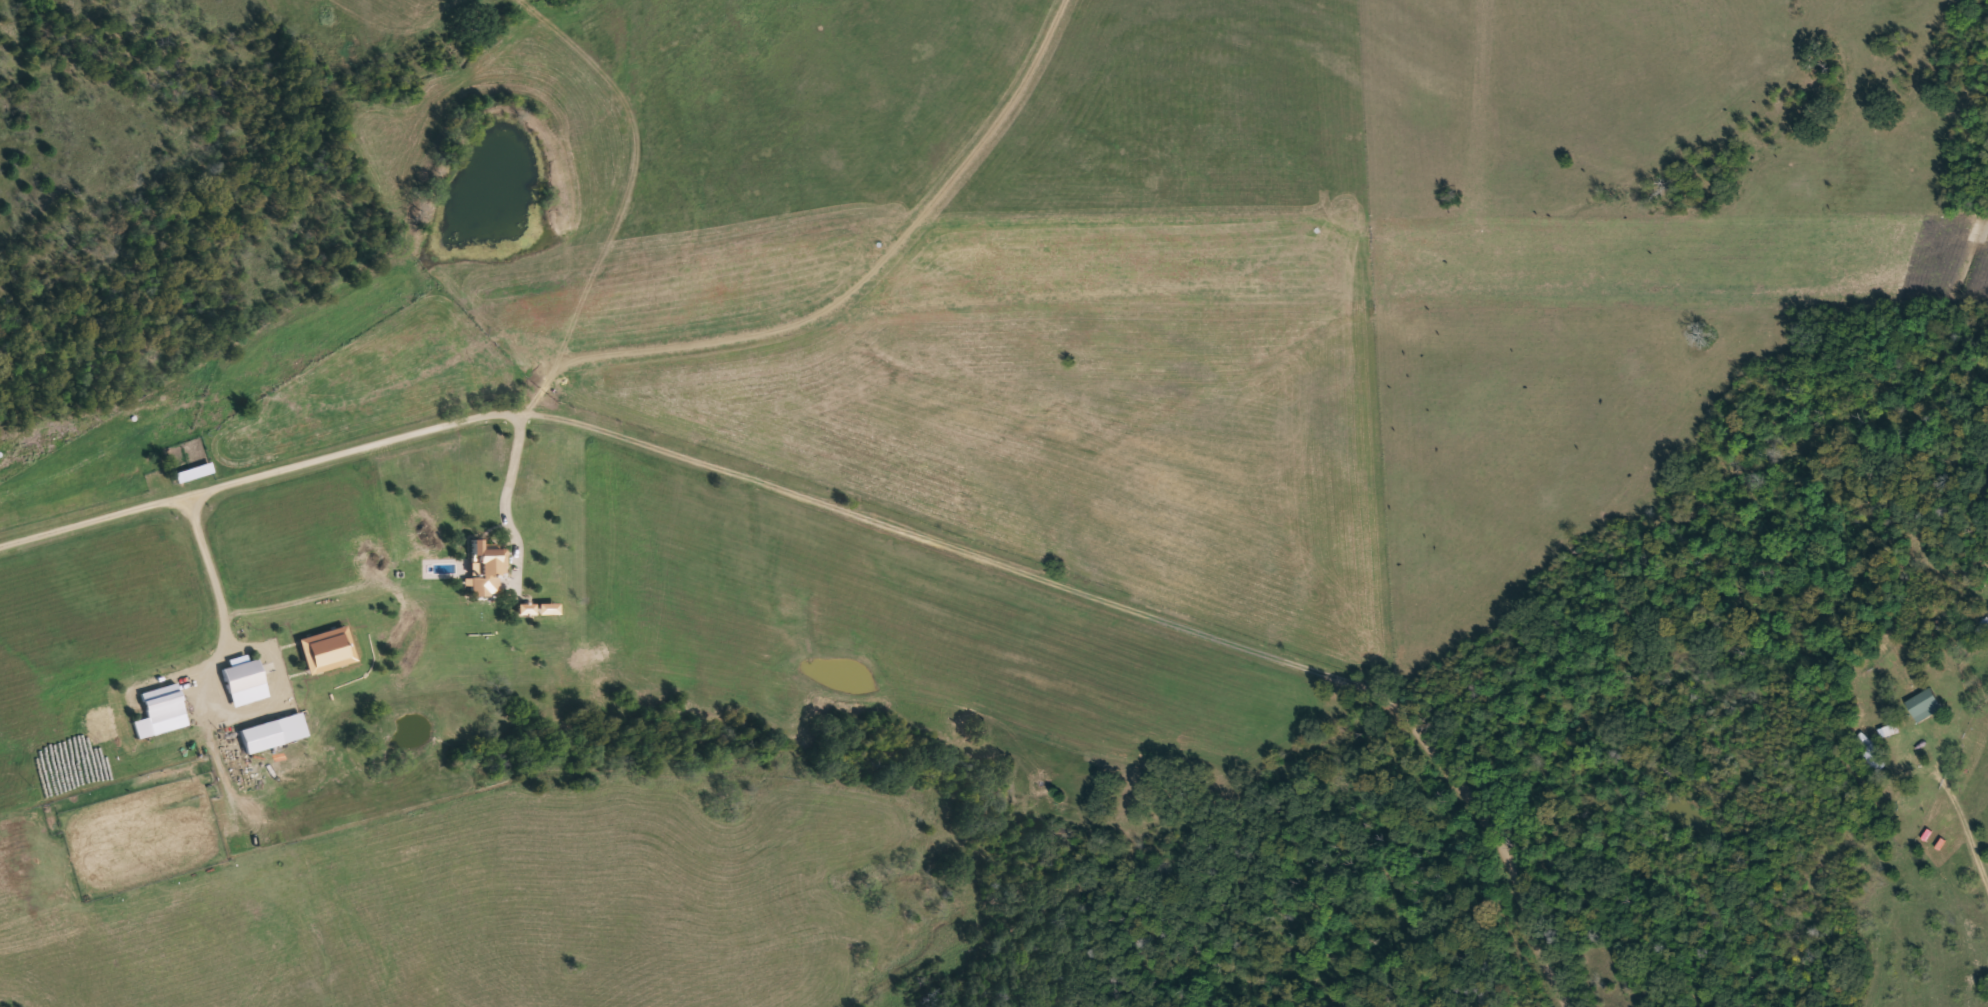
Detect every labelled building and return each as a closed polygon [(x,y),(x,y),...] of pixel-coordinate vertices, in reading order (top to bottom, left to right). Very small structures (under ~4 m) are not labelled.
[(505,547),(505,573),(497,573),(497,596),(470,596),(470,575),(478,575),(478,562),(470,562),(470,540),(495,540),(495,547),(505,547)] [(1986,612),(1987,614),(1987,629),(1983,636),(1974,629),(1986,612)] [(267,696),(231,705),(221,667),(256,658),(267,696)] [(149,723),(139,692),(175,682),(184,712),(149,723)] [(1869,730),(1885,766),(1870,772),(1854,737),(1869,730)]
